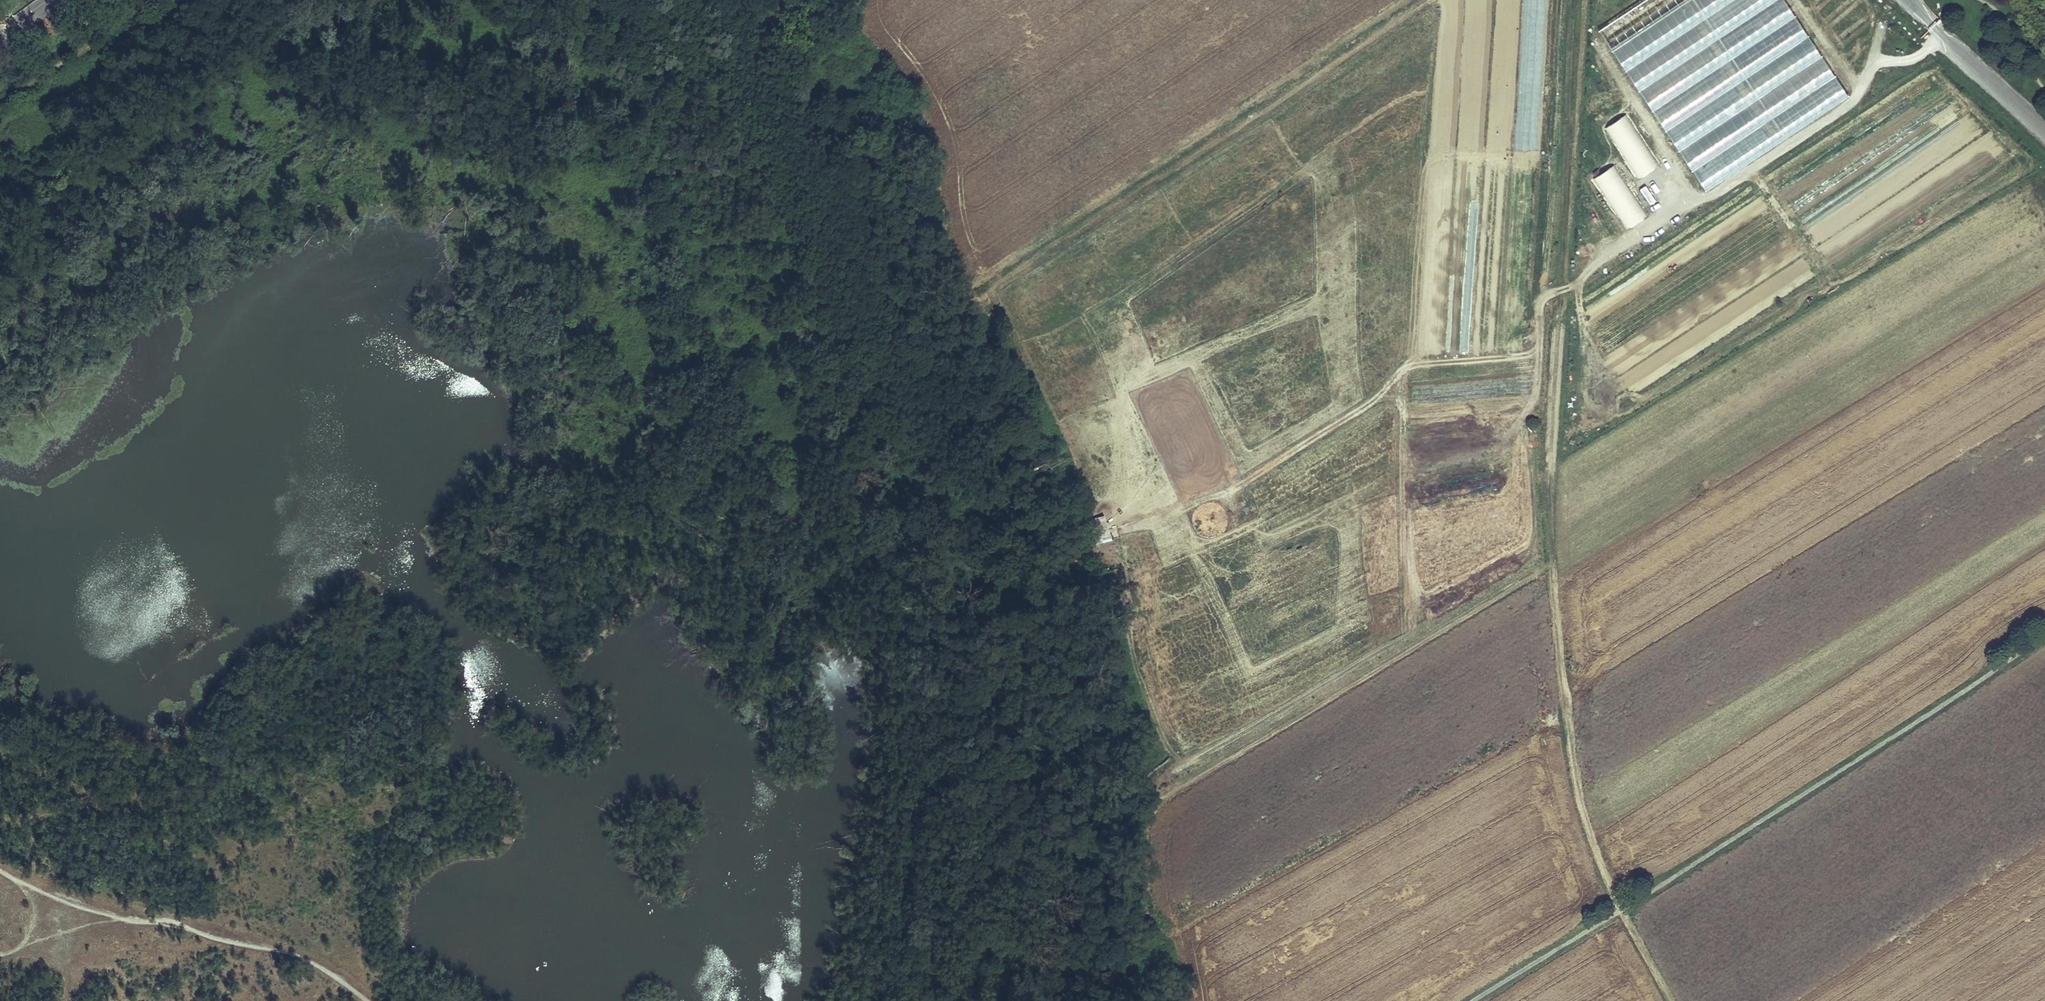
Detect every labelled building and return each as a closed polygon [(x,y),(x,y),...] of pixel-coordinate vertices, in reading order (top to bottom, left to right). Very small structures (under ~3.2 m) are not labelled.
[(1700,188),(1847,100),(1786,0),(1638,0),(1600,23),(1700,188)] [(1659,164),(1626,113),(1603,128),(1636,179),(1659,164)] [(1616,164),(1591,178),(1622,230),(1647,216),(1616,164)] [(1649,204),(1656,200),(1647,185),(1640,189),(1649,204)]
